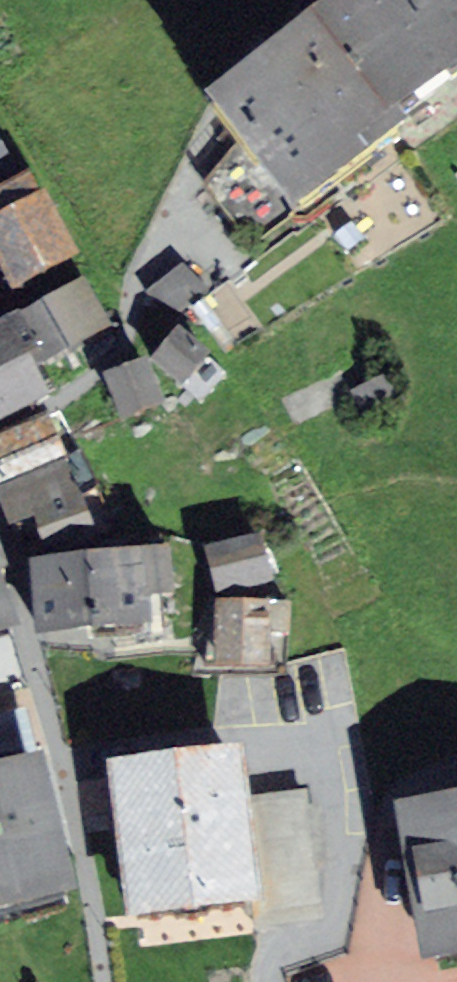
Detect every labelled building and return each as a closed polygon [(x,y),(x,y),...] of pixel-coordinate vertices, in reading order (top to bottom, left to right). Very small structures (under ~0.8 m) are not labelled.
[(393,111),(456,63),(456,0),(308,0),(315,8),(393,111)] [(315,8),(210,90),(299,202),(401,121),(393,111),(315,8)] [(13,162),(0,134),(0,169),(13,162)] [(28,277),(84,249),(57,196),(1,224),(28,277)] [(80,281),(17,315),(41,359),(104,325),(80,281)] [(0,323),(0,412),(43,389),(6,319),(0,323)] [(190,333),(172,354),(192,372),(211,351),(190,333)] [(168,397),(156,365),(125,377),(137,409),(168,397)] [(47,426),(0,446),(0,501),(13,531),(34,523),(47,553),(92,534),(47,426)] [(234,585),(282,574),(274,540),(226,551),(234,585)] [(159,560),(35,571),(40,633),(165,622),(159,560)] [(10,630),(0,601),(0,634),(10,630)] [(303,611),(230,610),(229,659),(283,660),(284,644),(302,644),(303,611)] [(259,756),(129,773),(150,928),(281,911),(259,756)] [(0,783),(0,925),(85,905),(53,771),(0,783)] [(419,816),(443,972),(456,970),(456,810),(419,816)]
